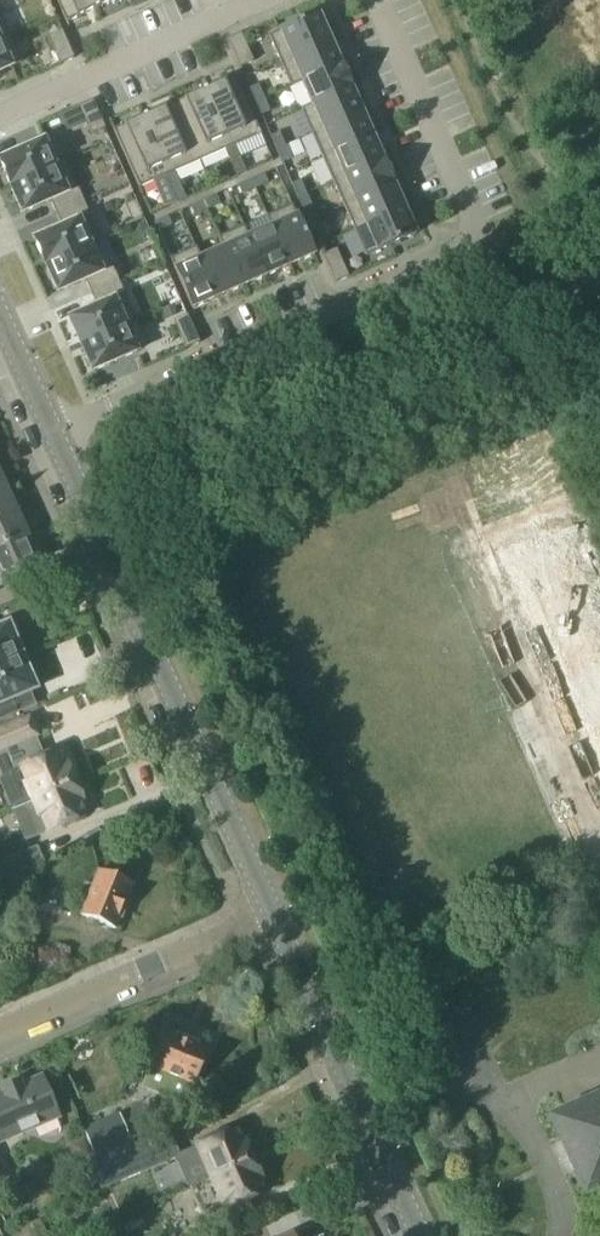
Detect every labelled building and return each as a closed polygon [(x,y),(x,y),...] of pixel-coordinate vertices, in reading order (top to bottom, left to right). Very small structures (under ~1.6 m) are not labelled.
[(66,23),(91,12),(97,9),(93,0),(56,0),(66,23)] [(97,9),(118,0),(93,0),(97,9)] [(0,12),(0,41),(11,36),(0,12)] [(268,37),(280,63),(304,52),(330,41),(319,15),(268,37)] [(74,59),(62,31),(48,37),(60,65),(74,59)] [(0,41),(0,72),(22,62),(11,36),(0,41)] [(280,63),(290,86),(340,64),(330,41),(304,52),(280,63)] [(290,86),(291,88),(302,83),(311,105),(301,110),(301,111),(324,101),(351,89),(340,64),(290,86)] [(230,149),(235,147),(261,135),(235,77),(211,87),(204,90),(230,149)] [(258,86),(249,90),(255,103),(264,99),(258,86)] [(301,111),(312,135),(334,125),(362,113),(351,89),(324,101),(301,111)] [(231,164),(240,160),(235,147),(230,149),(204,90),(174,103),(200,162),(225,151),(231,164)] [(264,99),(255,103),(261,116),(269,112),(264,99)] [(91,135),(105,129),(93,101),(79,107),(91,135)] [(200,162),(174,103),(144,117),(170,175),(175,173),(189,167),(200,162)] [(312,135),(322,159),(345,149),(372,137),(362,113),(334,125),(312,135)] [(170,175),(144,117),(113,130),(139,189),(165,177),(171,190),(180,186),(175,173),(170,175)] [(270,137),(276,150),(285,146),(279,133),(270,137)] [(67,163),(55,136),(0,161),(0,163),(11,187),(67,163)] [(322,159),(333,183),(356,172),(383,160),(372,137),(345,149),(322,159)] [(285,146),(276,150),(282,164),(291,160),(285,146)] [(231,164),(236,177),(246,173),(240,160),(231,164)] [(333,183),(343,207),(366,197),(394,184),(383,160),(356,172),(333,183)] [(67,163),(11,187),(22,214),(50,201),(56,215),(84,202),(67,163)] [(255,190),(268,184),(264,175),(251,181),(255,190)] [(255,190),(251,181),(238,186),(242,195),(255,190)] [(297,198),(306,195),(300,181),(291,185),(297,198)] [(394,184),(366,197),(343,207),(354,230),(378,220),(404,208),(394,184)] [(180,186),(171,190),(177,203),(186,199),(180,186)] [(306,195),(297,198),(303,211),(311,207),(306,195)] [(203,202),(207,211),(220,205),(216,196),(203,202)] [(84,202),(56,215),(62,228),(34,240),(46,266),(101,242),(84,202)] [(207,211),(203,202),(190,207),(194,217),(207,211)] [(268,216),(290,266),(314,256),(292,205),(268,216)] [(404,208),(378,220),(354,230),(366,257),(416,235),(404,208)] [(243,227),(252,249),(265,277),(290,266),(268,216),(266,217),(271,227),(249,237),(244,227),(243,227)] [(154,223),(158,232),(172,226),(168,217),(154,223)] [(139,240),(150,235),(145,224),(134,228),(139,240)] [(220,237),(224,247),(242,288),(265,277),(252,249),(243,227),(220,237)] [(321,229),(312,233),(318,246),(327,242),(321,229)] [(195,248),(197,252),(199,258),(217,299),(242,288),(224,247),(220,237),(218,238),(223,248),(201,258),(196,247),(195,248)] [(102,243),(101,242),(46,266),(57,293),(85,280),(91,294),(119,281),(113,267),(102,272),(91,248),(102,243)] [(170,259),(192,309),(217,299),(199,258),(197,252),(195,248),(170,259)] [(336,250),(322,256),(335,284),(348,278),(336,250)] [(119,281),(91,294),(97,307),(69,320),(81,346),(136,321),(119,281)] [(172,306),(161,311),(165,321),(176,316),(172,306)] [(199,344),(187,316),(173,322),(185,350),(199,344)] [(136,321),(81,346),(92,372),(137,352),(126,327),(137,322),(136,321)] [(0,481),(0,515),(13,508),(1,481),(0,481)] [(0,515),(0,548),(26,536),(13,508),(0,515)] [(26,536),(0,548),(0,584),(2,583),(6,592),(29,581),(25,573),(40,566),(26,536)] [(22,660),(17,649),(22,647),(15,629),(10,631),(9,629),(0,632),(0,669),(22,660)] [(22,660),(0,669),(0,725),(12,720),(5,704),(35,692),(34,689),(39,687),(31,669),(26,671),(22,660)] [(73,782),(65,763),(60,765),(55,754),(57,753),(58,754),(59,754),(58,751),(57,751),(57,752),(44,758),(36,738),(38,737),(30,717),(0,729),(0,762),(5,774),(0,775),(0,776),(0,788),(7,806),(12,808),(73,782)] [(75,786),(73,782),(12,808),(8,809),(21,841),(84,816),(84,817),(85,816),(84,813),(83,814),(84,815),(81,816),(77,805),(82,802),(80,797),(81,794),(79,788),(75,786)] [(0,862),(0,882),(44,863),(37,847),(0,862)] [(79,915),(114,930),(119,919),(122,921),(132,895),(129,894),(132,886),(97,872),(79,915)] [(418,925),(421,934),(429,931),(426,922),(418,925)] [(172,1038),(162,1034),(149,1066),(151,1067),(143,1085),(184,1102),(192,1084),(194,1085),(207,1053),(197,1048),(198,1044),(174,1034),(172,1038)] [(20,1087),(18,1083),(1,1090),(2,1094),(0,1095),(0,1142),(57,1118),(40,1078),(20,1087)] [(550,1122),(583,1195),(599,1188),(599,1100),(550,1122)] [(83,1129),(93,1155),(129,1140),(119,1115),(83,1129)] [(180,1157),(168,1128),(88,1161),(100,1191),(180,1157)] [(210,1179),(252,1161),(242,1140),(240,1141),(235,1129),(196,1146),(210,1179)] [(210,1179),(188,1189),(201,1219),(263,1192),(257,1180),(259,1179),(252,1161),(210,1179)] [(12,1233),(13,1235),(48,1235),(40,1220),(12,1233)]
